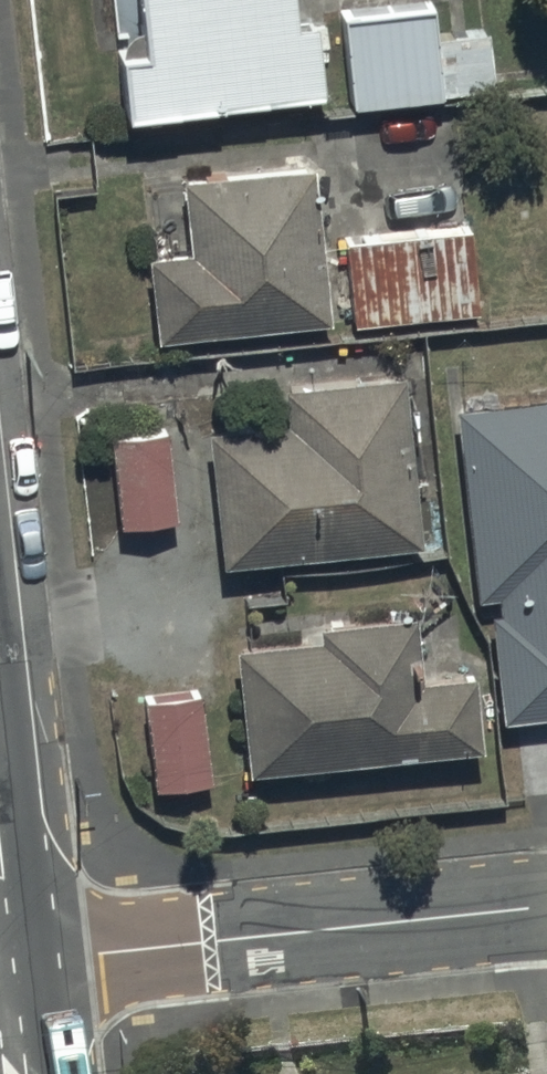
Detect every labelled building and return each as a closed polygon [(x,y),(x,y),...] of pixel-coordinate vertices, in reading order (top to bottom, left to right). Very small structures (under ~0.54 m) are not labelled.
[(292,0),(140,0),(143,41),(119,43),(125,103),(320,85),(314,18),(294,20),(292,0)] [(340,8),(350,97),(492,81),(486,24),(432,30),(429,0),(412,0),(340,8)] [(324,313),(308,156),(181,169),(189,241),(147,245),(155,330),(324,313)] [(469,218),(345,231),(354,318),(478,305),(469,218)] [(419,535),(402,366),(282,378),(286,413),(206,421),(220,555),(419,535)] [(456,403),(473,590),(495,588),(496,605),(489,606),(498,710),(546,706),(546,394),(456,403)] [(164,420),(107,427),(118,519),(175,512),(164,420)] [(247,622),(249,636),(234,637),(246,763),(477,741),(470,662),(462,663),(458,616),(414,619),(412,606),(323,615),(247,622)] [(146,694),(153,780),(208,776),(201,689),(146,694)]
